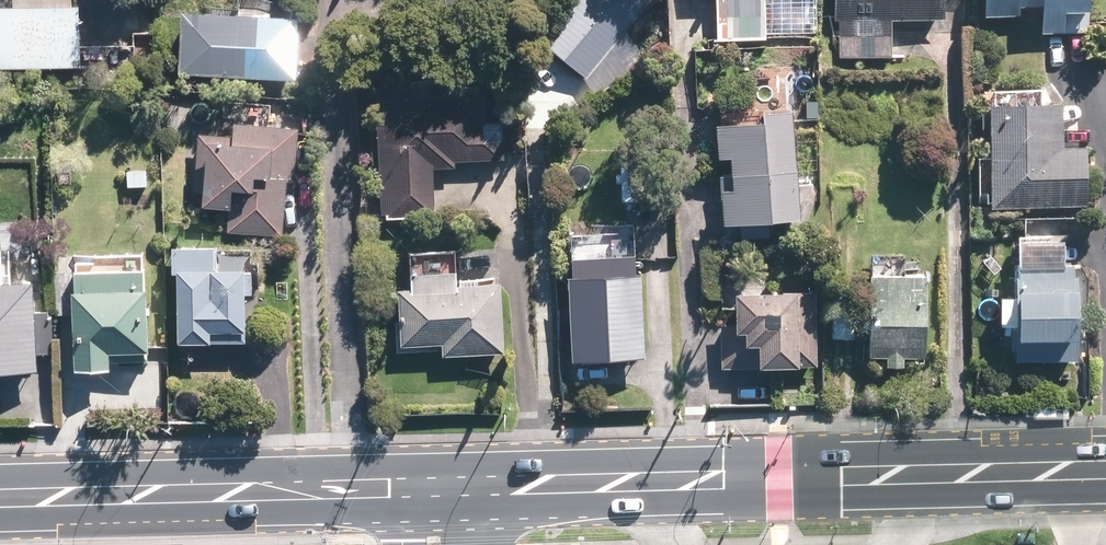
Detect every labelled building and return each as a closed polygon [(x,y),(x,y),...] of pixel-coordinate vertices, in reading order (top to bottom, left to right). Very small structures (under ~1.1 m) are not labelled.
[(626,0),(578,0),(544,44),(587,77),(638,9),(626,0)] [(713,40),(754,37),(752,0),(710,0),(713,40)] [(843,53),(886,50),(884,22),(939,19),(938,0),(840,0),(843,53)] [(1078,0),(979,0),(980,14),(1042,10),(1044,33),(1080,30),(1078,0)] [(0,10),(0,71),(88,70),(87,8),(0,10)] [(190,63),(306,69),(309,16),(193,9),(190,63)] [(421,88),(388,88),(389,210),(435,210),(434,154),(507,153),(507,123),(488,123),(488,94),(422,94),(421,88)] [(1078,152),(1052,154),(1049,111),(986,115),(989,158),(992,204),(1055,199),(1082,198),(1078,152)] [(232,133),(206,130),(199,194),(238,199),(234,231),(290,238),(303,130),(234,122),(232,133)] [(785,125),(711,134),(725,234),(798,224),(785,125)] [(247,247),(175,247),(176,270),(183,270),(183,337),(248,337),(247,247)] [(640,257),(574,260),(579,352),(644,349),(640,257)] [(148,258),(80,258),(78,362),(114,362),(114,356),(146,357),(148,258)] [(1069,271),(1010,274),(1014,362),(1073,359),(1069,271)] [(928,356),(924,277),(867,279),(870,359),(928,356)] [(503,282),(410,287),(413,337),(452,335),(453,350),(507,347),(503,282)] [(0,286),(0,366),(43,364),(40,284),(0,286)] [(810,364),(807,296),(727,300),(730,367),(810,364)]
